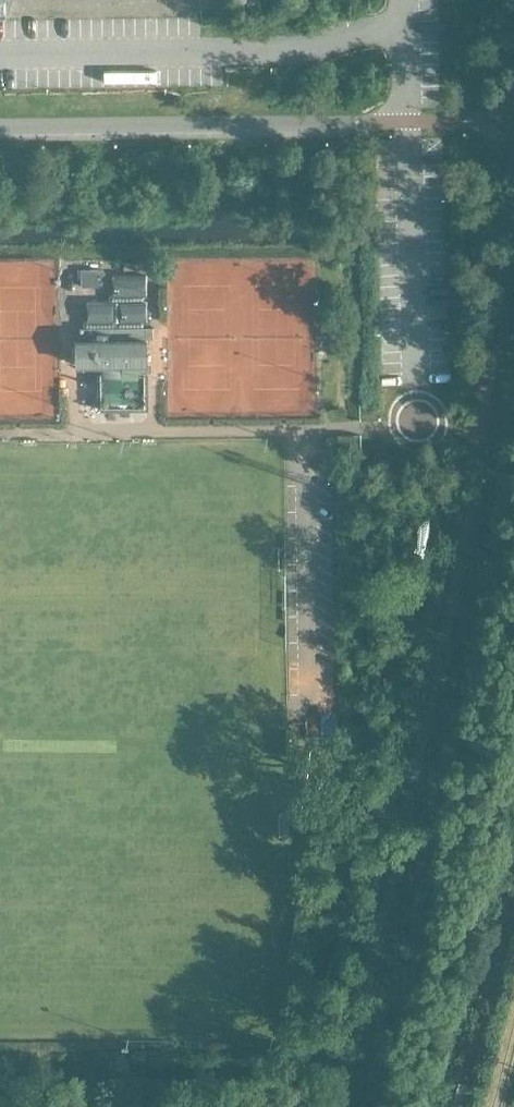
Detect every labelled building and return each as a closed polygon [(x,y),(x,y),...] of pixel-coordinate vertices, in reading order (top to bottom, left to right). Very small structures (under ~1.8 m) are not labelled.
[(83,270),(83,286),(99,286),(99,269),(83,269),(83,270)] [(99,363),(100,409),(148,408),(148,372),(144,372),(144,363),(148,363),(148,340),(146,340),(146,338),(154,338),(154,327),(144,327),(144,320),(148,321),(148,305),(144,305),(144,295),(148,295),(148,276),(114,275),(113,301),(88,301),(88,328),(81,327),(82,340),(78,340),(79,363),(99,363)]
